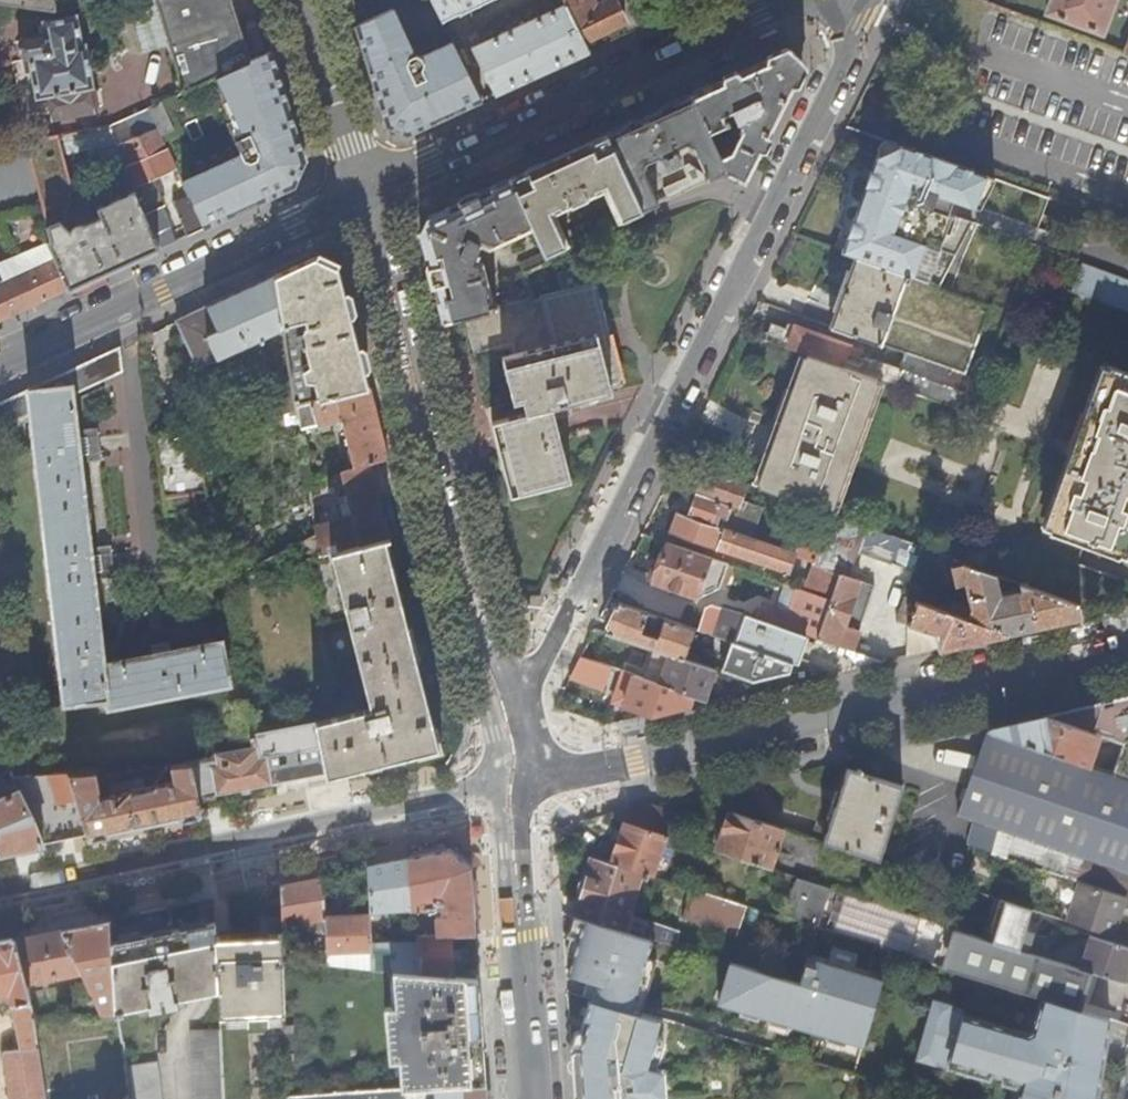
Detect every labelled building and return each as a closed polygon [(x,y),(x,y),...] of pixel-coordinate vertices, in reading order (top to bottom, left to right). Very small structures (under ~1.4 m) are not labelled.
[(56,11),(57,0),(0,0),(0,3),(56,11)] [(147,54),(171,47),(157,0),(130,0),(147,54)] [(233,0),(157,0),(171,47),(184,92),(250,60),(233,0)] [(443,23),(459,14),(461,15),(491,0),(432,0),(443,23)] [(585,43),(627,23),(616,0),(598,8),(594,0),(564,0),(568,6),(585,43)] [(1048,13),(1104,33),(1116,0),(1053,0),(1048,13)] [(497,96),(590,53),(585,43),(568,6),(475,50),(497,96)] [(394,11),(358,28),(359,32),(395,15),(394,11)] [(413,53),(395,15),(359,32),(391,128),(409,136),(430,127),(484,102),(454,44),(422,58),(413,53)] [(76,17),(44,23),(47,35),(23,39),(19,46),(21,55),(26,59),(30,59),(38,98),(50,95),(55,119),(93,112),(89,89),(93,88),(86,46),(82,46),(76,17)] [(271,50),(250,60),(184,92),(161,104),(215,223),(296,186),(306,160),(271,50)] [(741,75),(693,97),(712,140),(721,135),(718,130),(725,127),(734,147),(733,153),(720,158),(725,171),(747,181),(804,69),(788,53),(741,75)] [(648,118),(609,136),(641,211),(659,203),(645,170),(648,163),(654,161),(658,170),(665,172),(670,169),(667,164),(675,160),(674,155),(675,151),(688,144),(695,147),(707,175),(693,165),(686,168),(690,178),(665,190),(669,198),(725,171),(720,158),(712,140),(693,97),(648,118)] [(204,228),(215,223),(161,104),(149,109),(176,169),(189,196),(204,228)] [(134,189),(159,249),(177,240),(171,227),(169,228),(161,208),(166,205),(154,179),(176,169),(149,109),(111,127),(136,184),(134,189)] [(159,249),(134,189),(136,184),(111,127),(28,142),(44,206),(53,241),(50,243),(71,289),(114,269),(159,249)] [(588,236),(634,214),(641,211),(609,136),(559,159),(512,180),(534,229),(545,253),(546,255),(588,236)] [(0,147),(0,189),(9,187),(16,213),(44,206),(28,142),(0,147)] [(987,197),(996,178),(902,144),(895,164),(885,160),(880,173),(888,176),(882,190),(874,188),(850,255),(857,257),(906,275),(943,289),(974,224),(949,214),(954,200),(944,196),(949,183),(987,197)] [(534,229),(512,180),(458,205),(430,218),(423,234),(446,323),(467,318),(497,310),(485,262),(478,258),(477,254),(481,247),(485,246),(492,249),(534,229)] [(188,235),(204,228),(189,196),(174,203),(188,235)] [(33,306),(71,289),(50,243),(53,241),(44,206),(16,213),(0,217),(0,228),(13,259),(0,265),(0,267),(7,283),(0,286),(0,321),(33,306)] [(526,275),(528,274),(550,263),(546,255),(545,253),(521,264),(526,275)] [(837,312),(831,329),(880,346),(906,275),(857,257),(851,273),(837,312)] [(314,258),(275,275),(284,328),(292,377),(297,405),(370,387),(354,324),(340,270),(314,258)] [(1027,271),(1031,260),(1025,258),(1021,269),(1027,271)] [(1127,313),(1127,283),(1085,267),(1075,294),(1127,313)] [(497,310),(467,318),(476,356),(507,348),(509,355),(500,357),(512,403),(521,401),(524,413),(492,421),(511,495),(571,480),(556,419),(571,415),(568,403),(586,398),(586,401),(590,400),(589,397),(606,393),(605,390),(623,385),(597,282),(584,285),(580,268),(558,273),(563,290),(541,296),(542,298),(497,310)] [(837,312),(851,273),(847,271),(833,310),(837,312)] [(284,328),(275,275),(239,292),(210,306),(221,329),(210,335),(218,358),(284,328)] [(221,329),(210,306),(178,321),(199,366),(218,358),(210,335),(221,329)] [(768,333),(765,342),(800,354),(806,356),(879,382),(884,383),(897,388),(903,372),(879,364),(878,366),(847,356),(850,347),(798,327),(796,333),(772,324),(768,333)] [(119,348),(99,357),(0,404),(0,429),(30,415),(65,704),(107,700),(109,709),(231,685),(223,642),(178,650),(175,631),(144,637),(147,656),(105,663),(95,579),(114,576),(110,546),(91,549),(80,462),(100,459),(97,430),(77,432),(73,395),(122,372),(119,348)] [(759,486),(806,356),(800,354),(753,484),(759,486)] [(1055,358),(1043,355),(1041,361),(1052,365),(1055,358)] [(831,515),(833,512),(879,382),(806,356),(759,486),(758,489),(831,515)] [(972,414),(983,382),(908,356),(903,372),(897,388),(972,414)] [(1050,529),(1113,368),(1105,365),(1043,525),(1050,529)] [(1127,539),(1127,371),(1114,366),(1113,368),(1050,529),(1050,531),(1120,559),(1121,556),(1127,539)] [(297,405),(292,377),(275,380),(280,412),(298,409),(297,405)] [(838,513),(884,383),(879,382),(833,512),(838,513)] [(389,460),(370,387),(297,405),(298,409),(298,411),(300,429),(342,419),(355,468),(389,460)] [(580,436),(591,433),(589,426),(578,429),(580,436)] [(198,430),(155,436),(166,513),(197,509),(195,492),(206,490),(204,473),(212,472),(208,448),(200,449),(198,430)] [(1007,450),(1002,448),(994,471),(1000,473),(1007,450)] [(395,481),(389,460),(355,468),(342,472),(350,504),(344,505),(346,519),(316,527),(318,535),(321,554),(333,551),(387,538),(390,538),(380,498),(377,485),(395,481)] [(748,485),(706,470),(697,493),(732,506),(729,517),(756,527),(762,509),(742,501),(748,485)] [(990,500),(998,477),(993,475),(984,498),(990,500)] [(398,494),(395,481),(377,485),(380,498),(398,494)] [(732,506),(697,493),(688,517),(677,513),(670,533),(789,574),(797,555),(718,527),(721,518),(728,520),(729,517),(732,506)] [(284,519),(245,537),(250,568),(318,535),(316,527),(312,504),(283,511),(284,519)] [(868,528),(834,516),(821,550),(817,563),(816,566),(841,574),(851,578),(868,528)] [(318,722),(328,771),(329,777),(390,761),(441,749),(401,596),(387,538),(333,551),(373,708),(318,722)] [(923,548),(901,541),(893,564),(915,573),(923,548)] [(730,565),(668,544),(652,584),(699,601),(721,591),(730,565)] [(817,563),(821,550),(807,545),(802,558),(817,563)] [(967,619),(1008,633),(1041,626),(1081,617),(1079,605),(1019,584),(1020,590),(999,593),(995,575),(961,563),(951,565),(956,585),(966,583),(971,606),(967,618),(967,619)] [(831,601),(841,574),(816,566),(812,576),(806,592),(831,601)] [(806,592),(812,576),(799,572),(794,588),(806,592)] [(817,639),(848,650),(852,651),(876,587),(851,578),(841,574),(831,601),(817,639)] [(817,639),(831,601),(806,592),(794,588),(787,585),(773,625),(793,631),(800,634),(817,639)] [(935,633),(937,650),(963,644),(1008,633),(967,619),(967,618),(906,597),(897,621),(909,625),(935,633)] [(696,629),(620,603),(614,616),(606,633),(655,650),(670,655),(684,659),(696,629)] [(735,644),(745,615),(714,606),(706,611),(699,631),(732,643),(735,644)] [(722,672),(725,673),(751,682),(787,674),(790,664),(782,662),(793,631),(773,625),(745,615),(735,644),(732,643),(722,672)] [(909,625),(908,657),(937,650),(935,633),(909,625)] [(782,662),(790,664),(800,634),(793,631),(782,662)] [(659,685),(670,655),(655,650),(644,680),(659,685)] [(846,653),(861,667),(883,663),(852,651),(848,650),(846,653)] [(659,685),(680,692),(706,700),(716,670),(684,659),(670,655),(659,685)] [(611,669),(582,660),(573,677),(605,687),(611,669)] [(624,706),(650,716),(674,711),(680,692),(659,685),(644,680),(634,676),(624,706)] [(1043,718),(1089,733),(1096,736),(1124,745),(1127,747),(1127,698),(1043,718)] [(1015,724),(990,729),(991,733),(1079,762),(1089,733),(1043,718),(1015,724)] [(207,760),(192,761),(199,797),(328,771),(318,722),(317,720),(255,732),(255,736),(250,737),(252,745),(218,752),(219,760),(208,762),(207,760)] [(970,788),(963,807),(959,818),(974,823),(978,824),(998,831),(1127,874),(1127,780),(1115,775),(1113,774),(1086,765),(1079,762),(991,733),(970,788)] [(1096,736),(1089,733),(1079,762),(1086,765),(1089,756),(1096,736)] [(1124,745),(1115,775),(1127,780),(1127,747),(1124,745)] [(26,748),(3,751),(12,771),(16,778),(29,776),(26,748)] [(1117,765),(1089,756),(1086,765),(1113,774),(1117,765)] [(69,770),(78,799),(88,835),(136,825),(202,811),(199,797),(192,761),(156,765),(157,774),(175,773),(176,781),(157,785),(155,788),(147,790),(145,779),(109,787),(111,795),(102,797),(97,767),(69,770)] [(858,772),(849,769),(824,842),(881,860),(904,788),(862,773),(858,772)] [(52,772),(52,773),(62,803),(78,799),(69,770),(52,772)] [(45,844),(21,792),(0,801),(0,853),(45,844)] [(650,807),(607,816),(626,822),(666,835),(674,838),(681,818),(650,807)] [(785,828),(732,811),(718,852),(771,869),(785,828)] [(666,835),(626,822),(611,863),(642,873),(650,876),(652,876),(655,870),(665,873),(676,844),(665,840),(666,835)] [(967,845),(971,847),(978,824),(974,823),(967,845)] [(971,847),(991,853),(998,831),(978,824),(971,847)] [(1126,897),(1127,898),(1127,874),(998,831),(991,853),(1080,882),(1126,897)] [(438,854),(407,860),(409,910),(413,910),(441,909),(442,915),(434,916),(435,935),(448,936),(475,937),(470,869),(448,852),(438,854)] [(575,917),(586,920),(625,932),(642,873),(611,863),(592,857),(575,917)] [(370,943),(370,951),(371,970),(396,973),(418,975),(415,935),(413,910),(409,910),(407,860),(390,864),(366,869),(368,912),(406,910),(407,917),(400,917),(402,943),(370,943)] [(650,876),(642,873),(625,932),(633,934),(639,914),(650,876)] [(303,881),(279,887),(281,928),(325,922),(324,917),(323,877),(303,881)] [(821,918),(828,885),(794,878),(788,911),(821,918)] [(1067,921),(1114,935),(1126,897),(1080,882),(1067,921)] [(738,935),(748,906),(692,889),(683,918),(738,935)] [(996,913),(999,905),(963,891),(957,908),(978,915),(973,931),(988,936),(996,913)] [(1007,902),(1001,899),(999,905),(996,913),(1003,915),(1007,902)] [(98,924),(60,931),(79,971),(100,1015),(118,1015),(118,1014),(120,1014),(120,1010),(146,1005),(148,1012),(175,1006),(174,999),(217,990),(215,937),(213,900),(170,909),(98,924)] [(1043,913),(1014,904),(1011,910),(1033,917),(1032,918),(1040,921),(1043,913)] [(324,917),(325,922),(326,954),(370,951),(370,943),(368,914),(324,917)] [(633,934),(653,940),(659,941),(664,923),(639,914),(633,934)] [(575,917),(570,934),(581,937),(586,920),(575,917)] [(581,937),(570,975),(597,983),(598,983),(612,987),(610,994),(636,1001),(638,994),(649,997),(659,959),(648,956),(653,940),(633,934),(625,932),(586,920),(581,937)] [(1001,943),(1049,958),(1057,932),(1047,929),(1044,939),(1007,926),(1001,943)] [(40,935),(13,941),(24,983),(79,971),(60,931),(40,935)] [(215,937),(217,990),(219,1031),(223,1098),(253,1098),(250,1035),(249,1016),(284,1015),(281,935),(215,937)] [(415,935),(418,975),(451,979),(448,936),(435,935),(415,935)] [(945,948),(939,966),(1047,1000),(1081,1010),(1082,1008),(1079,1007),(1089,974),(1092,974),(1093,972),(1080,968),(1049,958),(1001,943),(975,935),(969,955),(945,948)] [(1093,972),(1126,983),(1127,975),(1127,947),(1091,936),(1080,968),(1093,972)] [(7,993),(18,1050),(2,1052),(9,1098),(45,1098),(33,1017),(24,983),(13,941),(0,944),(0,995),(7,993)] [(370,951),(326,954),(326,966),(371,970),(370,951)] [(732,963),(721,1003),(778,1020),(781,1011),(790,1013),(789,1016),(787,1023),(867,1047),(884,981),(807,959),(801,983),(732,963)] [(402,1062),(403,1089),(485,1084),(478,981),(451,979),(418,975),(396,973),(398,1007),(386,1007),(389,1063),(402,1062)] [(597,983),(593,998),(592,999),(644,1014),(649,997),(638,994),(636,1001),(610,994),(612,987),(598,983),(597,983)] [(663,1071),(651,1067),(665,1020),(644,1014),(592,999),(589,1017),(597,1019),(594,1035),(586,1033),(583,1049),(586,1098),(665,1098),(663,1071)] [(665,999),(663,1007),(672,1009),(674,1001),(665,999)] [(1047,1000),(1038,1033),(1033,1036),(969,1016),(971,1011),(958,1007),(958,1006),(940,1000),(922,1060),(941,1066),(941,1064),(954,1068),(956,1063),(1027,1083),(1023,1098),(1097,1098),(1110,1019),(1081,1010),(1047,1000)] [(781,1011),(778,1020),(787,1023),(789,1016),(790,1013),(781,1011)] [(249,1016),(250,1035),(285,1033),(285,1032),(285,1025),(284,1015),(249,1016)] [(219,1031),(191,1034),(194,1098),(223,1098),(219,1031)] [(286,1054),(286,1062),(294,1062),(294,1053),(286,1054)] [(125,1069),(130,1098),(161,1098),(156,1064),(125,1069)] [(862,1076),(860,1075),(849,1072),(847,1080),(860,1084),(862,1076)] [(485,1084),(403,1089),(288,1097),(288,1098),(486,1098),(485,1084)]
